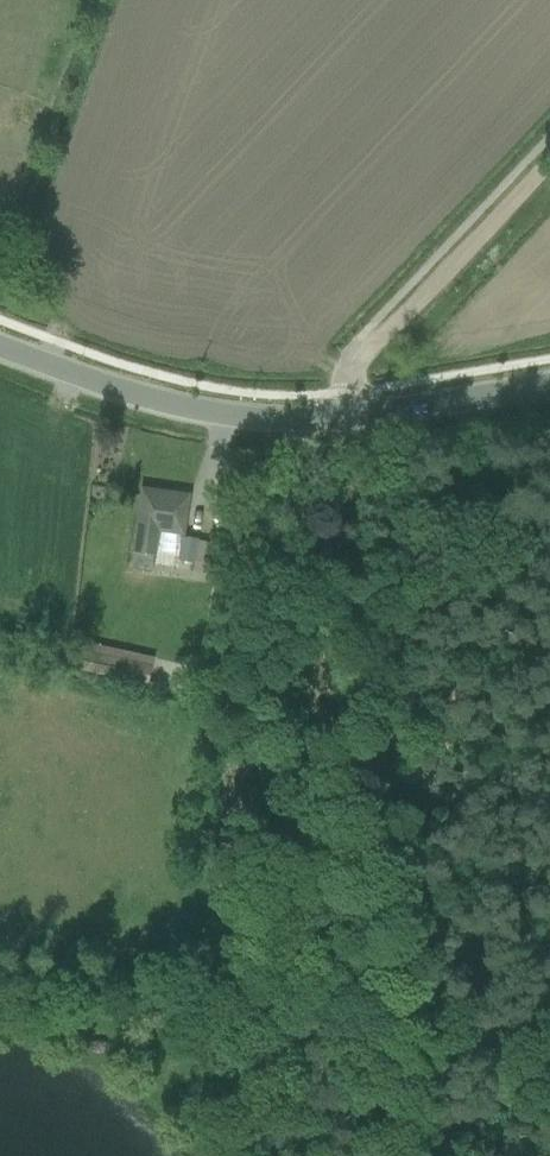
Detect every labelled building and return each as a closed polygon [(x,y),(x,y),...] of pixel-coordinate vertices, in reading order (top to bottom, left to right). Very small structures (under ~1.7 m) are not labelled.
[(140,485),(131,550),(155,553),(158,531),(184,535),(189,492),(140,485)] [(152,651),(85,636),(76,675),(144,689),(152,651)]
